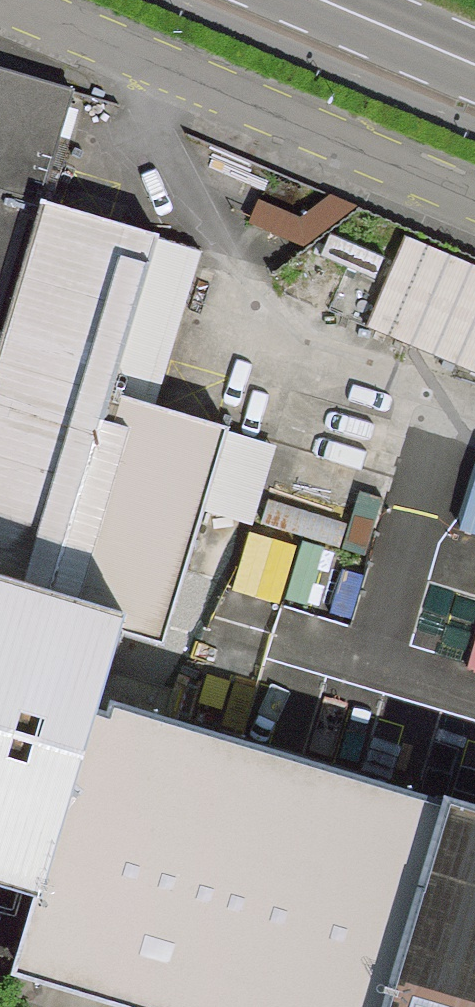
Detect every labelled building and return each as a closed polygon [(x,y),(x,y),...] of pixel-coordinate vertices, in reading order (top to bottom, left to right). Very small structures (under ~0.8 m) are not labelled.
[(56,208),(87,106),(0,80),(0,391),(56,208)] [(249,223),(304,248),(359,207),(332,194),(300,218),(258,200),(249,223)] [(120,392),(164,240),(56,208),(0,391),(0,567),(63,586),(120,392)] [(474,370),(474,263),(405,234),(366,324),(474,370)] [(237,431),(120,392),(63,586),(130,606),(122,632),(172,648),(237,431)] [(467,530),(474,532),(474,502),(467,530)] [(251,579),(306,596),(321,548),(265,532),(251,579)] [(122,632),(130,606),(63,586),(0,567),(0,882),(7,884),(39,894),(99,698),(172,720),(180,691),(111,670),(122,632)] [(130,1006),(389,1006),(449,805),(348,772),(172,720),(99,698),(39,894),(17,960),(14,973),(130,1006)] [(449,805),(389,1006),(474,1006),(474,813),(449,805)] [(7,884),(0,907),(0,955),(17,960),(39,894),(7,884)]
